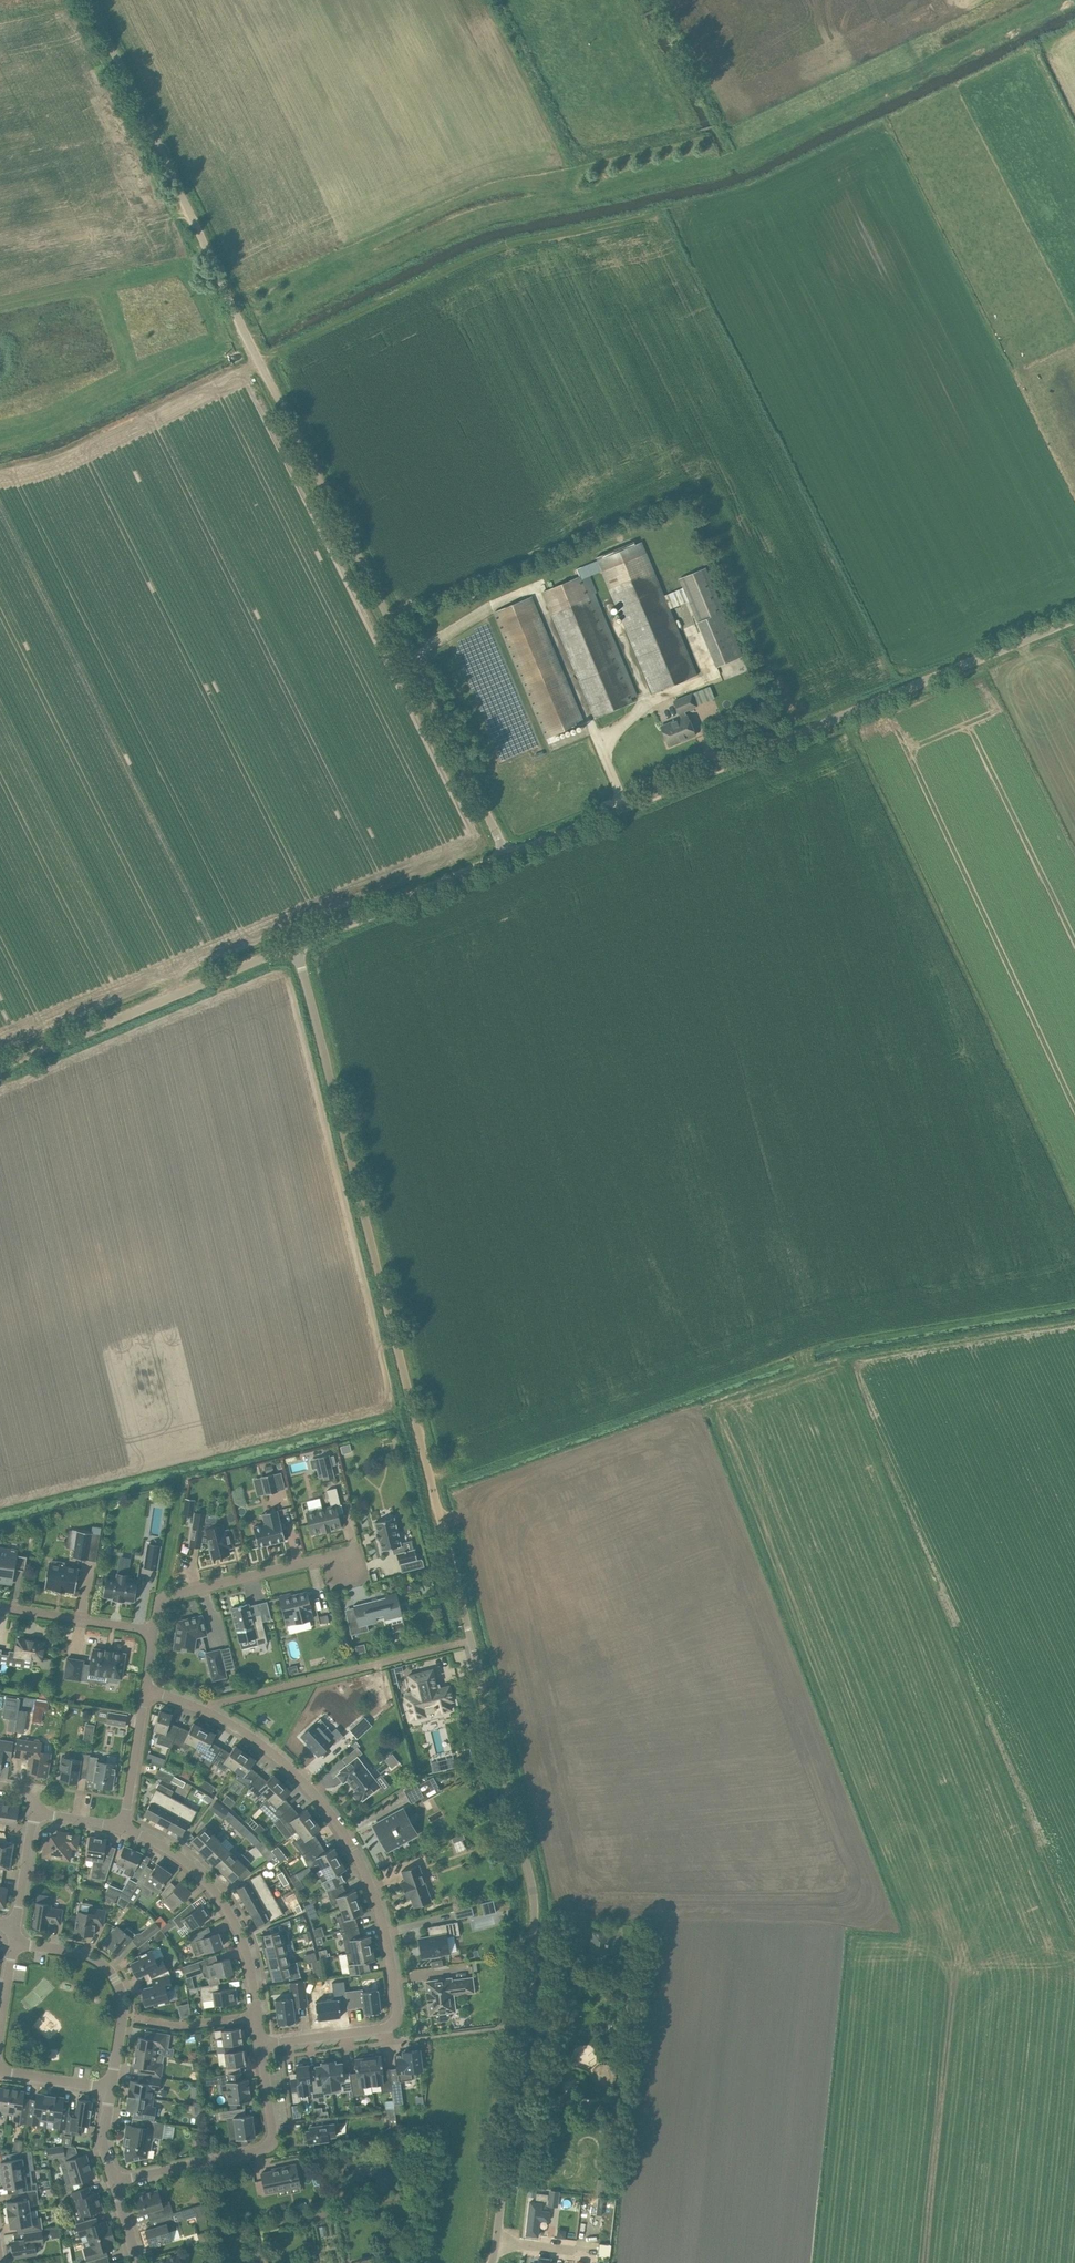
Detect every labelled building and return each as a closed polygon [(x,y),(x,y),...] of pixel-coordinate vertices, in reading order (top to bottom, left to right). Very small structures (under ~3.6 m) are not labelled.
[(634,541),(596,557),(598,562),(601,570),(653,693),(696,675),(669,610),(689,601),(717,666),(742,656),(705,568),(679,579),(683,587),(663,596),(641,542),(635,544),(634,541)] [(595,717),(638,699),(607,623),(609,622),(590,577),(591,574),(601,570),(598,562),(578,570),(580,576),(543,591),(595,717)] [(494,612),(546,738),(583,722),(531,596),(504,608),(494,612)] [(485,638),(480,638),(478,638),(473,640),(469,644),(467,647),(466,650),(465,654),(465,656),(466,660),(467,664),(469,666),(471,669),(474,671),(477,672),(480,673),(484,673),(488,672),(490,671),(493,670),(495,668),(498,665),(499,662),(500,659),(500,656),(500,652),(499,649),(498,646),(496,644),(494,641),(491,640),(487,638),(485,638)] [(687,716),(685,711),(697,706),(715,698),(710,686),(692,694),(673,701),(678,714),(679,713),(681,718),(661,726),(661,728),(669,746),(695,735),(687,715),(687,716)] [(343,1453),(351,1451),(349,1443),(341,1445),(343,1453)] [(334,1477),(328,1455),(319,1457),(324,1479),(334,1477)] [(274,1473),(262,1476),(266,1494),(278,1491),(274,1473)] [(310,1512),(306,1513),(311,1533),(322,1531),(322,1532),(330,1530),(330,1529),(341,1526),(338,1514),(343,1513),(336,1488),(327,1490),(331,1506),(322,1509),(322,1506),(309,1509),(310,1512)] [(277,1510),(269,1512),(262,1514),(265,1524),(254,1527),(253,1527),(258,1547),(259,1547),(259,1546),(285,1540),(280,1520),(279,1520),(277,1511),(277,1510)] [(213,1558),(215,1557),(229,1554),(228,1548),(232,1547),(228,1530),(223,1531),(222,1525),(220,1526),(220,1524),(205,1522),(206,1514),(195,1513),(190,1545),(201,1547),(202,1541),(209,1542),(213,1558)] [(394,1517),(374,1522),(375,1523),(381,1549),(381,1550),(381,1551),(395,1547),(396,1553),(396,1554),(399,1563),(398,1563),(399,1564),(418,1559),(417,1559),(415,1550),(415,1549),(414,1549),(406,1551),(404,1544),(401,1545),(394,1518),(394,1517)] [(92,1533),(78,1531),(73,1557),(96,1561),(101,1528),(93,1526),(92,1533)] [(161,1545),(147,1543),(144,1567),(158,1570),(161,1545)] [(12,1582),(14,1569),(25,1570),(27,1556),(7,1553),(8,1550),(0,1549),(0,1580),(12,1582)] [(48,1564),(45,1587),(55,1589),(55,1590),(64,1592),(65,1590),(75,1592),(79,1568),(64,1566),(64,1562),(52,1560),(52,1564),(48,1564)] [(134,1601),(138,1579),(128,1578),(128,1574),(117,1573),(117,1576),(107,1574),(103,1596),(113,1598),(113,1599),(124,1601),(124,1600),(134,1601)] [(286,1626),(313,1619),(312,1613),(308,1593),(292,1597),(291,1595),(279,1598),(286,1626)] [(401,1614),(397,1597),(386,1600),(386,1597),(354,1605),(359,1625),(359,1624),(401,1614)] [(260,1614),(251,1617),(248,1604),(232,1608),(240,1642),(256,1638),(258,1645),(267,1642),(260,1614)] [(328,1614),(320,1616),(321,1623),(326,1623),(329,1622),(328,1614)] [(196,1637),(203,1636),(206,1635),(202,1615),(178,1621),(177,1631),(175,1632),(174,1637),(175,1639),(174,1648),(177,1649),(179,1651),(183,1651),(185,1650),(193,1651),(196,1637)] [(10,1651),(8,1661),(23,1663),(24,1657),(42,1660),(43,1652),(44,1653),(46,1645),(44,1644),(44,1642),(35,1641),(35,1640),(34,1640),(34,1641),(28,1640),(28,1639),(27,1640),(18,1638),(16,1652),(10,1651)] [(357,1653),(366,1651),(364,1644),(355,1646),(357,1653)] [(67,1658),(64,1677),(80,1680),(82,1671),(89,1672),(89,1673),(90,1674),(90,1673),(107,1676),(106,1681),(117,1682),(118,1678),(121,1678),(122,1679),(122,1678),(121,1678),(125,1654),(125,1653),(124,1653),(113,1652),(113,1651),(106,1650),(94,1649),(95,1648),(93,1648),(93,1649),(91,1665),(83,1663),(84,1660),(67,1658)] [(219,1650),(207,1653),(206,1653),(213,1680),(226,1677),(219,1650)] [(285,1674),(282,1665),(275,1667),(278,1676),(285,1674)] [(296,1665),(288,1667),(289,1674),(298,1672),(296,1665)] [(413,1695),(408,1696),(410,1705),(413,1705),(416,1718),(427,1716),(426,1714),(434,1712),(435,1713),(451,1709),(448,1696),(452,1695),(450,1685),(440,1688),(439,1683),(436,1684),(433,1669),(408,1676),(413,1695)] [(3,1717),(17,1720),(20,1699),(6,1697),(3,1717)] [(31,1698),(29,1709),(34,1710),(32,1721),(42,1723),(43,1711),(47,1712),(49,1701),(31,1698)] [(171,1747),(173,1742),(179,1727),(173,1724),(172,1726),(169,1725),(172,1714),(170,1713),(171,1711),(163,1708),(162,1711),(160,1710),(158,1715),(155,1713),(152,1723),(155,1724),(154,1729),(160,1731),(156,1743),(171,1747)] [(97,1718),(105,1720),(107,1711),(99,1709),(97,1718)] [(125,1726),(125,1724),(127,1715),(109,1712),(107,1723),(125,1726)] [(366,1715),(352,1728),(360,1737),(374,1724),(366,1715)] [(317,1721),(304,1734),(321,1753),(334,1741),(336,1744),(346,1735),(338,1726),(334,1730),(329,1725),(324,1730),(317,1721)] [(93,1741),(95,1723),(86,1722),(84,1740),(93,1741)] [(189,1743),(195,1746),(205,1728),(203,1727),(204,1725),(197,1722),(196,1724),(194,1722),(188,1733),(185,1731),(186,1730),(179,1727),(173,1742),(186,1748),(189,1743)] [(207,1729),(205,1728),(195,1746),(202,1749),(199,1755),(213,1762),(221,1748),(214,1744),(213,1745),(210,1744),(216,1733),(213,1732),(214,1730),(208,1727),(207,1729)] [(29,1758),(28,1762),(28,1765),(31,1765),(30,1773),(47,1776),(51,1753),(40,1752),(42,1742),(17,1739),(15,1756),(29,1758)] [(14,1742),(0,1740),(0,1771),(1,1771),(3,1758),(2,1756),(3,1755),(11,1756),(14,1742)] [(221,1748),(213,1762),(224,1770),(228,1765),(234,1769),(245,1752),(244,1751),(245,1749),(239,1745),(237,1747),(235,1745),(229,1755),(226,1753),(227,1751),(221,1748)] [(88,1770),(90,1756),(90,1754),(77,1752),(76,1759),(62,1757),(60,1770),(62,1771),(60,1780),(77,1783),(79,1769),(88,1770)] [(236,1778),(248,1787),(258,1774),(253,1770),(252,1771),(249,1769),(256,1759),(254,1758),(255,1756),(248,1752),(247,1753),(245,1752),(234,1769),(240,1773),(236,1778)] [(386,1759),(393,1768),(401,1762),(394,1752),(386,1759)] [(96,1786),(101,1787),(112,1788),(115,1767),(108,1766),(108,1763),(98,1761),(98,1757),(90,1756),(88,1770),(86,1779),(94,1781),(97,1781),(96,1786)] [(164,1759),(158,1757),(155,1764),(162,1766),(164,1759)] [(343,1782),(347,1779),(355,1791),(352,1793),(358,1801),(362,1798),(363,1799),(379,1787),(368,1773),(369,1772),(357,1757),(340,1770),(341,1772),(337,1774),(343,1782)] [(456,1767),(453,1757),(431,1763),(433,1772),(456,1767)] [(427,1775),(424,1763),(411,1766),(415,1779),(427,1775)] [(190,1774),(189,1771),(185,1768),(181,1775),(188,1779),(190,1774)] [(158,1769),(154,1776),(170,1783),(171,1781),(175,1783),(177,1778),(174,1776),(158,1769)] [(263,1792),(268,1797),(282,1783),(281,1781),(282,1780),(277,1774),(275,1776),(273,1774),(265,1782),(263,1780),(264,1779),(258,1774),(248,1787),(258,1797),(263,1792)] [(177,1778),(175,1783),(183,1787),(186,1782),(177,1778)] [(434,1778),(417,1787),(422,1796),(439,1787),(434,1778)] [(215,1787),(203,1779),(199,1785),(211,1793),(215,1787)] [(269,1807),(279,1817),(292,1806),(287,1801),(285,1802),(283,1799),(291,1791),(289,1789),(291,1788),(285,1782),(284,1784),(282,1783),(268,1797),(273,1802),(269,1807)] [(150,1803),(144,1814),(153,1819),(153,1818),(155,1819),(171,1790),(159,1783),(148,1802),(150,1803)] [(169,1828),(183,1803),(170,1796),(173,1791),(171,1790),(155,1819),(157,1820),(157,1821),(165,1826),(166,1824),(170,1826),(169,1828)] [(212,1798),(207,1794),(204,1799),(209,1803),(212,1798)] [(236,1802),(227,1795),(222,1801),(231,1808),(236,1802)] [(216,1801),(210,1809),(223,1818),(224,1817),(228,1811),(229,1811),(216,1801)] [(6,1822),(15,1823),(18,1806),(0,1803),(0,1821),(6,1822)] [(197,1811),(183,1803),(169,1828),(170,1828),(170,1827),(174,1829),(173,1830),(182,1834),(188,1823),(190,1824),(197,1811)] [(292,1806),(279,1817),(274,1822),(286,1839),(298,1830),(314,1818),(313,1817),(314,1815),(310,1809),(308,1810),(306,1808),(297,1815),(295,1813),(296,1812),(292,1806)] [(388,1850),(389,1849),(388,1848),(415,1834),(415,1835),(416,1835),(402,1809),(401,1810),(402,1811),(376,1825),(375,1824),(374,1825),(388,1850)] [(224,1817),(227,1820),(234,1827),(240,1821),(228,1811),(224,1817)] [(302,1854),(319,1843),(315,1837),(314,1838),(312,1835),(321,1828),(320,1826),(322,1825),(317,1818),(315,1820),(314,1818),(298,1830),(301,1835),(293,1842),(302,1854)] [(234,1827),(243,1836),(244,1837),(245,1836),(250,1831),(240,1821),(234,1827)] [(265,1829),(260,1823),(254,1829),(259,1834),(265,1829)] [(205,1826),(191,1841),(199,1849),(198,1850),(213,1834),(205,1826)] [(0,1831),(0,1854),(12,1856),(14,1843),(0,1841),(1,1832),(4,1833),(5,1832),(0,1831)] [(77,1848),(77,1846),(79,1835),(58,1831),(57,1838),(55,1838),(52,1837),(52,1839),(52,1842),(45,1841),(43,1856),(69,1860),(71,1847),(77,1848)] [(261,1842),(252,1832),(250,1831),(245,1836),(256,1846),(261,1842)] [(463,1833),(452,1838),(454,1844),(465,1839),(463,1833)] [(199,1849),(207,1857),(221,1842),(213,1834),(198,1850),(199,1849)] [(105,1880),(113,1858),(116,1847),(115,1847),(112,1858),(104,1856),(107,1839),(90,1836),(86,1858),(93,1859),(91,1877),(105,1880)] [(271,1851),(263,1840),(256,1846),(268,1861),(275,1856),(271,1851)] [(214,1865),(214,1866),(229,1850),(221,1842),(207,1857),(215,1865),(214,1865)] [(319,1843),(302,1854),(310,1867),(319,1862),(322,1868),(340,1858),(339,1856),(341,1855),(337,1848),(335,1849),(334,1847),(324,1852),(322,1849),(323,1849),(319,1843)] [(139,1878),(147,1865),(148,1863),(140,1860),(142,1853),(124,1846),(116,1863),(118,1864),(117,1866),(113,1875),(122,1878),(124,1872),(132,1876),(133,1875),(139,1878)] [(282,1851),(278,1846),(271,1851),(275,1856),(282,1851)] [(215,1865),(223,1873),(238,1858),(229,1850),(214,1866),(215,1865)] [(12,1856),(0,1854),(0,1867),(10,1868),(12,1856)] [(246,1866),(238,1858),(223,1873),(232,1881),(246,1866)] [(322,1868),(326,1874),(320,1877),(327,1890),(342,1883),(345,1882),(340,1872),(346,1869),(345,1867),(347,1866),(343,1859),(341,1860),(340,1858),(322,1868)] [(147,1865),(139,1878),(137,1882),(136,1883),(144,1888),(142,1892),(148,1896),(154,1888),(158,1892),(166,1881),(167,1882),(171,1876),(170,1875),(171,1873),(168,1871),(169,1870),(163,1866),(162,1867),(157,1864),(153,1869),(147,1865)] [(405,1880),(401,1881),(407,1899),(411,1898),(414,1907),(431,1901),(419,1865),(401,1871),(405,1880)] [(237,1888),(244,1901),(269,1887),(261,1872),(247,1880),(248,1882),(237,1888)] [(289,1877),(293,1883),(299,1880),(296,1873),(289,1877)] [(121,1896),(127,1899),(136,1883),(137,1882),(130,1878),(123,1890),(110,1884),(107,1890),(121,1896)] [(304,1887),(300,1880),(293,1884),(297,1891),(304,1887)] [(191,1892),(184,1886),(180,1882),(176,1886),(171,1882),(161,1894),(165,1898),(164,1900),(173,1909),(183,1899),(184,1900),(191,1892)] [(340,1908),(359,1901),(359,1900),(361,1899),(358,1891),(356,1892),(355,1890),(344,1894),(343,1891),(345,1890),(342,1883),(327,1890),(332,1904),(338,1901),(340,1908)] [(244,1901),(251,1913),(276,1899),(269,1887),(244,1901)] [(115,1903),(118,1896),(107,1891),(104,1898),(115,1903)] [(47,1928),(48,1921),(51,1922),(60,1924),(62,1913),(62,1909),(51,1907),(51,1904),(52,1896),(37,1894),(36,1902),(32,1926),(47,1928)] [(284,1913),(276,1899),(251,1913),(258,1925),(269,1919),(270,1921),(284,1913)] [(493,1900),(481,1903),(484,1914),(496,1911),(493,1900)] [(342,1931),(357,1927),(356,1920),(354,1920),(353,1917),(364,1913),(363,1911),(365,1910),(362,1903),(360,1903),(359,1901),(340,1908),(343,1915),(337,1918),(342,1931)] [(196,1909),(192,1902),(173,1918),(180,1929),(186,1925),(190,1930),(201,1922),(202,1923),(209,1919),(208,1917),(209,1916),(209,1915),(210,1914),(206,1909),(205,1910),(202,1905),(196,1909)] [(318,1916),(313,1902),(304,1906),(310,1919),(318,1916)] [(472,1907),(454,1911),(456,1919),(474,1915),(472,1907)] [(75,1933),(89,1935),(93,1935),(95,1924),(103,1925),(106,1910),(92,1908),(91,1913),(78,1911),(75,1933)] [(161,1928),(159,1926),(155,1921),(141,1932),(147,1940),(161,1928)] [(431,1936),(419,1939),(422,1957),(430,1956),(430,1958),(440,1957),(439,1954),(449,1952),(447,1937),(460,1935),(457,1922),(430,1927),(431,1936)] [(161,1928),(164,1933),(170,1928),(167,1923),(161,1928)] [(267,1934),(262,1935),(264,1946),(284,1941),(289,1940),(286,1929),(281,1930),(280,1924),(266,1929),(267,1934)] [(113,1928),(110,1932),(111,1934),(104,1942),(106,1944),(106,1946),(109,1949),(111,1948),(119,1955),(136,1934),(127,1927),(124,1931),(117,1926),(115,1929),(113,1928)] [(209,1926),(189,1938),(195,1955),(223,1945),(222,1943),(224,1942),(222,1934),(219,1935),(218,1932),(215,1934),(215,1932),(211,1933),(209,1926)] [(324,1936),(322,1927),(313,1929),(316,1938),(324,1936)] [(370,1935),(359,1937),(358,1934),(359,1934),(357,1927),(342,1931),(346,1953),(372,1947),(372,1945),(374,1945),(373,1937),(370,1938),(370,1935)] [(157,1941),(167,1937),(161,1929),(153,1935),(157,1941)] [(607,1934),(594,1933),(591,1953),(605,1954),(607,1934)] [(151,1947),(148,1940),(138,1948),(140,1952),(151,1947)] [(265,1947),(267,1957),(287,1952),(284,1941),(263,1947),(265,1947)] [(372,1947),(346,1953),(350,1974),(370,1972),(369,1961),(375,1959),(374,1957),(377,1956),(375,1949),(373,1949),(372,1947)] [(152,1978),(169,1971),(167,1967),(166,1967),(161,1957),(156,1960),(151,1950),(139,1956),(140,1959),(131,1963),(132,1965),(130,1967),(134,1974),(136,1973),(137,1976),(148,1971),(152,1978)] [(269,1969),(270,1968),(290,1963),(287,1952),(267,1957),(270,1968),(269,1968),(269,1969)] [(303,1955),(305,1962),(312,1962),(317,1960),(315,1952),(303,1955)] [(327,1968),(338,1967),(337,1954),(325,1956),(327,1968)] [(207,1978),(209,1985),(218,1983),(220,1983),(219,1976),(233,1973),(229,1958),(214,1962),(215,1963),(207,1965),(210,1977),(207,1978)] [(320,1960),(312,1962),(313,1970),(322,1969),(320,1960)] [(187,1978),(202,1972),(198,1961),(183,1967),(187,1978)] [(297,1961),(290,1963),(270,1968),(273,1980),(289,1976),(289,1979),(301,1977),(297,1961)] [(170,1976),(169,1971),(152,1978),(154,1985),(142,1988),(143,1992),(140,1993),(142,2001),(145,2000),(146,2004),(154,2002),(155,2005),(169,2001),(166,1990),(172,1988),(169,1976),(170,1976)] [(455,2011),(454,2002),(453,1994),(474,1992),(472,1978),(451,1980),(451,1978),(426,1981),(427,1992),(426,1992),(428,2003),(429,2003),(430,2014),(437,2013),(438,2018),(440,2020),(447,2019),(449,2017),(448,2012),(455,2011)] [(292,1997),(281,1999),(275,2000),(276,2000),(278,2023),(278,2024),(282,2023),(282,2026),(292,2025),(291,2022),(295,2021),(294,2013),(299,2013),(299,2007),(308,2006),(304,1980),(290,1982),(292,1997)] [(334,1999),(315,2001),(317,2019),(337,2016),(341,2016),(339,2001),(346,2000),(344,1980),(332,1982),(334,1999)] [(238,2003),(236,1987),(220,1990),(221,1990),(219,1990),(218,1983),(209,1985),(200,1986),(202,2001),(213,1999),(214,2006),(238,2003)] [(378,2014),(378,2011),(381,2011),(378,1989),(363,1991),(363,1989),(346,1991),(348,2009),(357,2007),(364,2006),(365,2013),(368,2013),(369,2015),(378,2014)] [(190,2016),(189,2003),(179,2006),(181,2017),(190,2016)] [(215,2040),(217,2049),(233,2047),(233,2044),(243,2042),(243,2040),(242,2041),(242,2038),(246,2037),(246,2036),(244,2036),(244,2030),(241,2030),(241,2027),(221,2030),(222,2038),(215,2040)] [(165,2046),(167,2033),(157,2032),(146,2030),(145,2037),(138,2036),(136,2051),(156,2054),(157,2047),(163,2048),(165,2046)] [(233,2047),(217,2049),(217,2053),(224,2052),(225,2066),(224,2066),(246,2063),(245,2058),(247,2057),(246,2051),(244,2051),(244,2049),(234,2050),(233,2047)] [(399,2081),(400,2081),(412,2079),(411,2071),(422,2069),(421,2061),(423,2061),(422,2052),(420,2052),(420,2050),(411,2051),(410,2050),(403,2051),(403,2054),(396,2055),(397,2068),(399,2081)] [(144,2074),(161,2077),(163,2065),(161,2062),(155,2061),(156,2054),(136,2051),(134,2065),(140,2066),(139,2075),(143,2075),(144,2074)] [(363,2086),(372,2085),(368,2054),(361,2055),(361,2057),(355,2058),(355,2064),(357,2076),(351,2077),(350,2073),(352,2090),(353,2096),(364,2095),(363,2086)] [(390,2072),(383,2073),(381,2055),(374,2056),(374,2054),(368,2054),(372,2085),(381,2084),(382,2092),(392,2091),(392,2086),(390,2072)] [(333,2093),(340,2092),(352,2090),(350,2073),(350,2072),(343,2073),(342,2063),(335,2063),(335,2061),(328,2062),(333,2093)] [(325,2094),(333,2093),(328,2062),(322,2063),(322,2065),(315,2066),(317,2076),(313,2077),(317,2099),(319,2101),(324,2100),(325,2098),(325,2094)] [(241,2073),(241,2072),(240,2072),(240,2065),(246,2064),(246,2063),(224,2066),(225,2074),(219,2075),(220,2083),(225,2082),(226,2092),(228,2091),(229,2102),(229,2103),(240,2102),(240,2103),(248,2102),(248,2101),(251,2100),(251,2099),(250,2099),(249,2091),(250,2091),(250,2090),(249,2090),(249,2086),(249,2085),(248,2079),(242,2080),(241,2073)] [(313,2100),(317,2099),(313,2077),(310,2077),(308,2065),(303,2065),(303,2063),(297,2064),(297,2066),(295,2066),(297,2079),(290,2080),(293,2103),(301,2102),(300,2095),(312,2093),(313,2100)] [(144,2074),(143,2075),(142,2081),(131,2080),(130,2089),(129,2089),(128,2094),(153,2098),(154,2090),(158,2091),(161,2077),(144,2074)] [(8,2111),(11,2086),(3,2085),(2,2087),(0,2087),(0,2112),(0,2109),(8,2111)] [(402,2103),(400,2085),(392,2086),(392,2091),(394,2104),(402,2103)] [(14,2120),(26,2122),(29,2102),(30,2102),(31,2098),(23,2097),(24,2091),(20,2090),(20,2088),(11,2086),(8,2111),(15,2112),(14,2120)] [(29,2102),(26,2122),(37,2124),(37,2126),(46,2128),(47,2119),(51,2093),(45,2092),(44,2094),(37,2093),(36,2099),(31,2098),(30,2102),(29,2102)] [(66,2128),(68,2111),(69,2104),(63,2104),(64,2097),(57,2096),(57,2094),(51,2093),(47,2119),(55,2120),(54,2127),(65,2128),(66,2128)] [(146,2121),(146,2120),(154,2121),(156,2107),(152,2106),(153,2098),(128,2094),(127,2100),(128,2100),(127,2110),(133,2111),(132,2119),(146,2121)] [(76,2112),(68,2111),(66,2128),(65,2128),(65,2132),(81,2134),(83,2124),(88,2125),(90,2117),(92,2116),(93,2114),(94,2112),(93,2110),(91,2109),(92,2101),(78,2099),(76,2112)] [(204,2107),(194,2105),(195,2114),(206,2116),(204,2107)] [(234,2117),(236,2139),(255,2136),(252,2115),(253,2115),(252,2114),(246,2115),(245,2108),(217,2111),(218,2119),(234,2117)] [(391,2131),(398,2130),(394,2109),(388,2110),(391,2131)] [(306,2133),(304,2133),(305,2140),(307,2139),(307,2142),(328,2139),(328,2136),(336,2135),(334,2124),(338,2123),(337,2116),(328,2117),(323,2118),(312,2119),(313,2126),(309,2126),(310,2130),(306,2130),(306,2133)] [(146,2120),(146,2121),(145,2127),(127,2124),(124,2145),(126,2145),(125,2152),(127,2161),(147,2157),(148,2149),(150,2149),(153,2135),(163,2136),(165,2123),(154,2121),(146,2120)] [(42,2137),(32,2138),(33,2148),(42,2148),(42,2137)] [(63,2145),(46,2148),(48,2159),(58,2157),(61,2166),(68,2167),(72,2184),(79,2181),(95,2177),(92,2167),(90,2167),(86,2154),(78,2156),(66,2160),(65,2156),(63,2146),(76,2147),(71,2146),(65,2145),(63,2145)] [(0,2161),(3,2175),(31,2170),(29,2158),(32,2157),(31,2150),(13,2153),(14,2159),(0,2161)] [(261,2173),(266,2193),(300,2185),(296,2164),(272,2169),(272,2170),(261,2173)] [(19,2192),(36,2189),(37,2189),(36,2182),(33,2182),(31,2170),(3,2175),(5,2188),(18,2186),(19,2192)] [(607,2180),(598,2179),(596,2193),(606,2194),(607,2180)] [(89,2186),(78,2189),(72,2191),(77,2208),(79,2207),(81,2216),(102,2209),(97,2192),(91,2194),(89,2186)] [(535,2198),(536,2189),(528,2188),(527,2197),(535,2198)] [(7,2206),(5,2207),(6,2214),(30,2211),(29,2204),(38,2203),(36,2189),(19,2192),(12,2193),(13,2201),(7,2202),(7,2206)] [(147,2211),(150,2220),(159,2217),(159,2215),(173,2211),(169,2200),(162,2203),(158,2189),(146,2193),(146,2191),(138,2193),(139,2195),(135,2196),(141,2213),(147,2211)] [(557,2206),(559,2193),(550,2192),(549,2205),(557,2206)] [(536,2200),(548,2201),(549,2194),(536,2193),(536,2200)] [(530,2202),(526,2235),(538,2236),(540,2220),(548,2221),(549,2211),(541,2210),(542,2203),(530,2202)] [(181,2210),(173,2212),(175,2218),(178,2216),(179,2220),(184,2218),(196,2215),(198,2222),(207,2219),(205,2203),(181,2210)] [(18,2233),(24,2232),(41,2229),(42,2229),(40,2217),(31,2218),(30,2211),(6,2214),(8,2222),(10,2222),(11,2226),(17,2225),(18,2233)] [(151,2246),(161,2243),(172,2240),(169,2231),(178,2228),(175,2218),(173,2212),(173,2211),(159,2215),(159,2217),(162,2224),(145,2229),(151,2246)] [(82,2242),(112,2233),(110,2226),(108,2227),(106,2221),(98,2223),(96,2217),(76,2223),(82,2242)] [(24,2232),(26,2238),(12,2240),(12,2245),(10,2247),(11,2251),(14,2252),(14,2257),(36,2253),(35,2244),(43,2243),(42,2234),(41,2229),(24,2232)] [(558,2229),(557,2237),(565,2238),(566,2230),(558,2229)] [(200,2243),(210,2240),(209,2231),(197,2234),(200,2243)] [(88,2261),(97,2258),(96,2258),(107,2255),(105,2249),(114,2246),(112,2240),(114,2239),(112,2233),(82,2242),(88,2261)] [(609,2257),(610,2245),(599,2243),(598,2256),(609,2257)] [(66,2247),(63,2248),(64,2254),(71,2253),(70,2246),(66,2247)] [(179,2255),(155,2262),(156,2262),(181,2262),(179,2255)]
